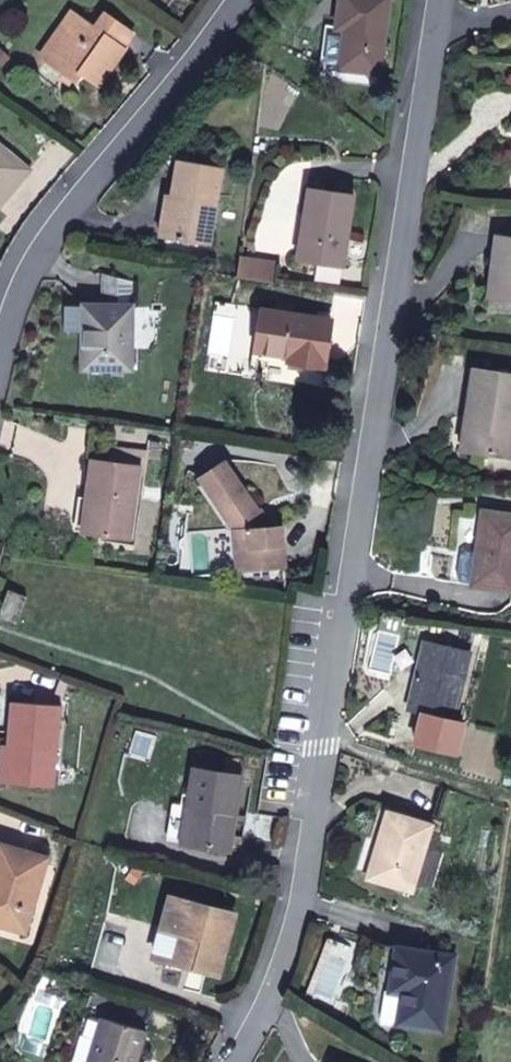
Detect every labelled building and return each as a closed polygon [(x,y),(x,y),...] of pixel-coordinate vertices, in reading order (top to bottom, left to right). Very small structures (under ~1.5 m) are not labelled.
[(388,0),(341,0),(338,27),(346,29),(341,68),(379,73),(388,0)] [(46,61),(78,16),(71,11),(40,56),(46,61)] [(99,86),(125,49),(123,47),(133,33),(105,13),(95,28),(78,16),(46,61),(77,82),(82,75),(99,86)] [(341,68),(346,29),(338,27),(326,25),(321,65),(341,68)] [(30,170),(0,145),(0,205),(30,170)] [(209,245),(223,167),(179,159),(175,181),(165,237),(209,245)] [(165,237),(175,181),(169,179),(159,237),(165,237)] [(343,266),(354,195),(309,189),(298,259),(343,266)] [(497,236),(489,296),(510,298),(510,238),(497,236)] [(261,260),(240,257),(238,276),(277,282),(279,260),(262,256),(261,260)] [(133,304),(135,282),(105,275),(105,304),(84,304),(83,369),(132,369),(133,304)] [(323,367),(331,319),(266,309),(260,351),(288,356),(288,362),(323,367)] [(510,456),(510,374),(475,368),(469,405),(473,405),(466,450),(510,457),(510,456)] [(130,538),(140,466),(92,459),(83,532),(130,538)] [(270,527),(224,461),(200,478),(235,529),(238,570),(285,566),(281,526),(270,527)] [(483,511),(478,547),(467,545),(461,549),(457,572),(462,578),(477,580),(476,583),(476,585),(510,590),(510,515),(483,511)] [(21,614),(27,596),(9,589),(2,607),(21,614)] [(466,671),(470,652),(425,642),(409,709),(454,721),(463,683),(466,671)] [(472,684),(475,673),(466,671),(463,683),(472,684)] [(53,785),(60,706),(13,702),(9,746),(12,746),(9,782),(53,785)] [(419,762),(429,724),(416,721),(405,758),(419,762)] [(12,746),(9,746),(2,745),(0,775),(0,781),(9,782),(12,746)] [(229,850),(241,776),(194,769),(189,805),(175,803),(169,840),(229,850)] [(412,891),(432,825),(387,811),(376,847),(380,848),(370,879),(412,891)] [(46,858),(0,844),(0,923),(24,931),(46,858)] [(218,975),(235,913),(171,896),(163,926),(181,932),(173,963),(218,975)] [(173,963),(181,932),(163,926),(154,957),(173,963)] [(442,1029),(453,956),(397,947),(391,990),(404,992),(399,1022),(442,1029)] [(147,1030),(133,1026),(102,1017),(88,1061),(137,1061),(147,1030)]
